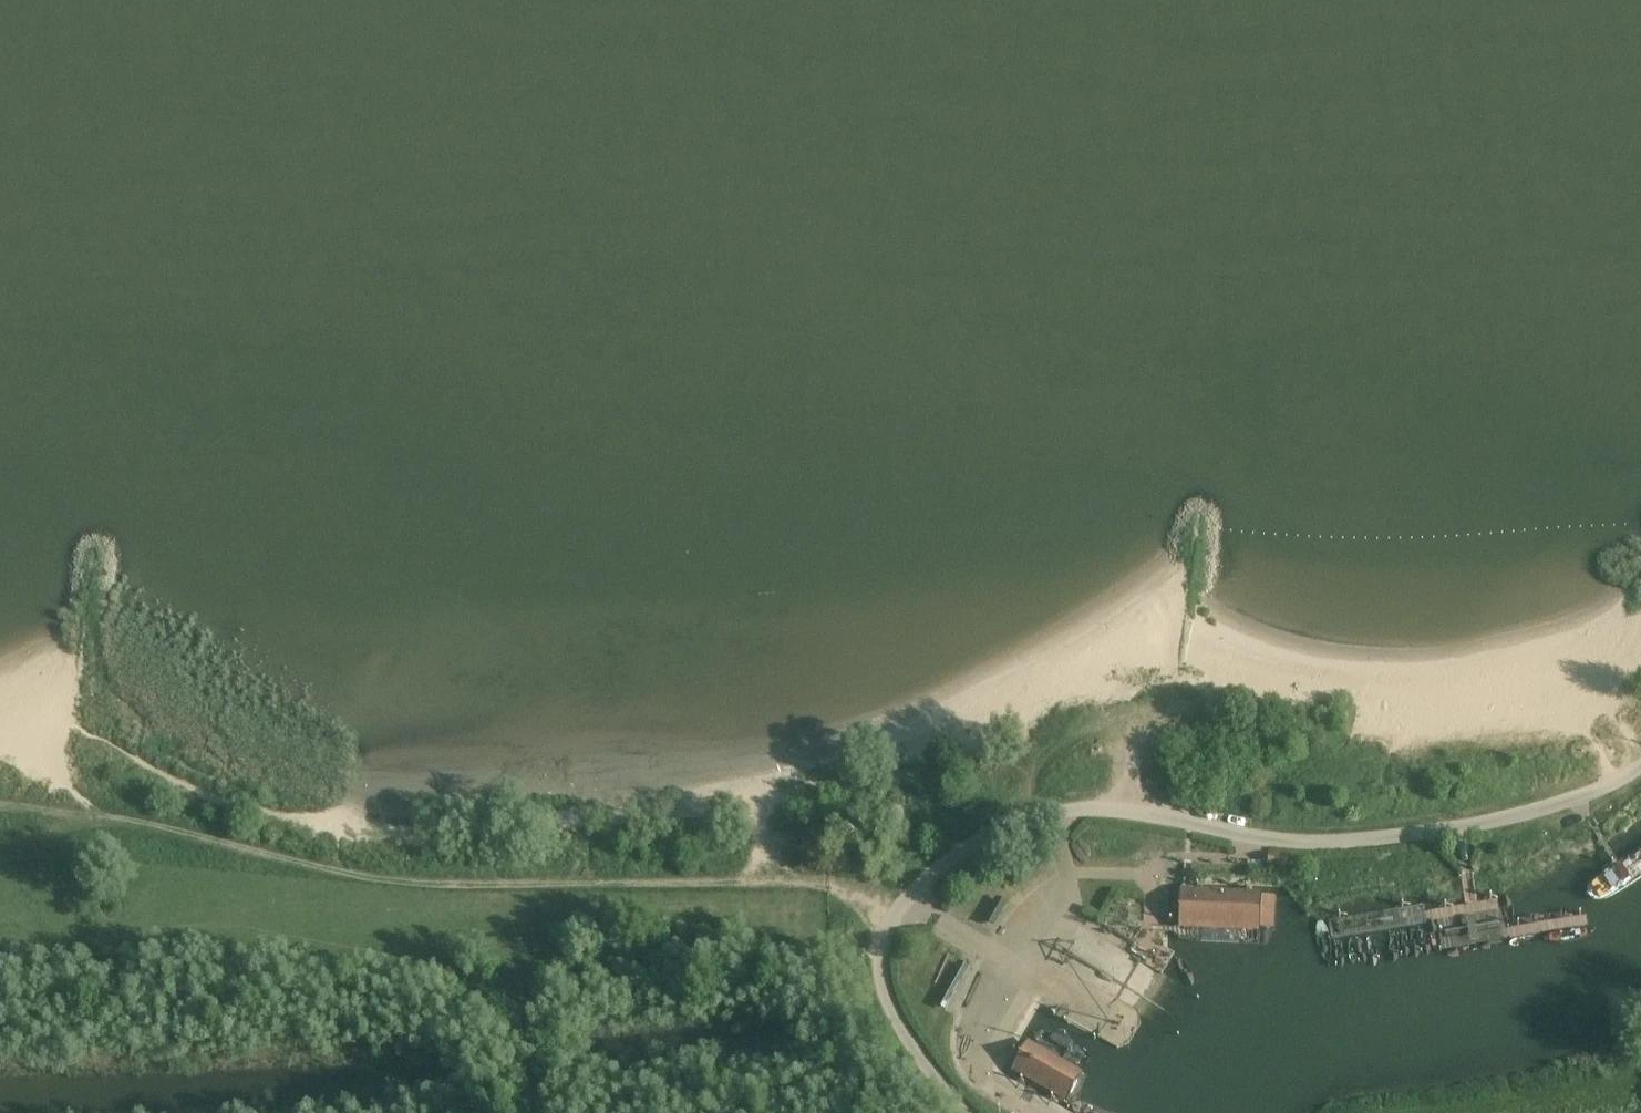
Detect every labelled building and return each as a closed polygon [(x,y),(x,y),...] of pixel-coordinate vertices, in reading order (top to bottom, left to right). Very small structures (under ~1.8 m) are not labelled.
[(1582,880),(1596,901),(1640,872),(1640,840),(1582,880)] [(1287,855),(1269,854),(1269,866),(1286,867),(1287,855)] [(1174,891),(1174,942),(1273,944),(1274,892),(1174,891)] [(957,961),(933,1005),(945,1011),(946,1010),(969,968),(958,962),(957,961)] [(1007,1071),(1069,1107),(1088,1076),(1027,1039),(1007,1071)]
